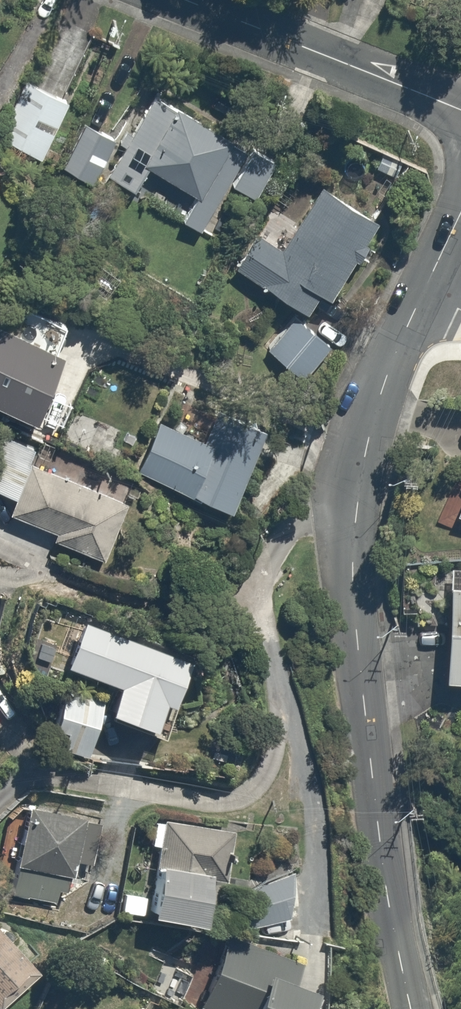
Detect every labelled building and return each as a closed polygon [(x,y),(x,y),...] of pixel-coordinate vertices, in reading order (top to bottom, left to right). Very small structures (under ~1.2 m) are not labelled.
[(68,98),(38,86),(11,150),(40,162),(68,98)] [(224,139),(229,126),(151,93),(129,146),(120,143),(108,173),(137,185),(143,169),(191,188),(180,217),(206,226),(222,185),(247,195),(258,168),(265,171),(273,154),(249,144),(246,149),(224,139)] [(113,138),(116,132),(87,120),(65,172),(93,184),(113,138)] [(375,217),(316,183),(283,239),(254,222),(231,261),(305,305),(316,287),(329,294),(375,217)] [(324,338),(293,312),(265,346),(296,372),(324,338)] [(58,346),(0,319),(0,401),(27,413),(58,346)] [(153,415),(134,466),(232,502),(263,419),(217,402),(205,434),(153,415)] [(9,506),(53,526),(50,533),(97,554),(120,501),(31,461),(37,448),(0,431),(0,488),(14,494),(9,506)] [(449,564),(441,665),(460,666),(460,564),(449,564)] [(59,662),(111,680),(102,704),(146,721),(155,695),(166,699),(182,654),(76,615),(59,662)] [(103,694),(60,680),(46,724),(60,728),(55,745),(84,754),(103,694)] [(103,811),(22,798),(7,893),(50,900),(51,891),(63,893),(69,857),(84,859),(87,841),(98,843),(103,811)] [(201,871),(219,872),(224,818),(150,812),(142,908),(198,913),(201,871)] [(25,959),(0,929),(0,980),(25,959)] [(222,945),(199,1004),(211,1008),(302,1008),(313,980),(222,945)]
